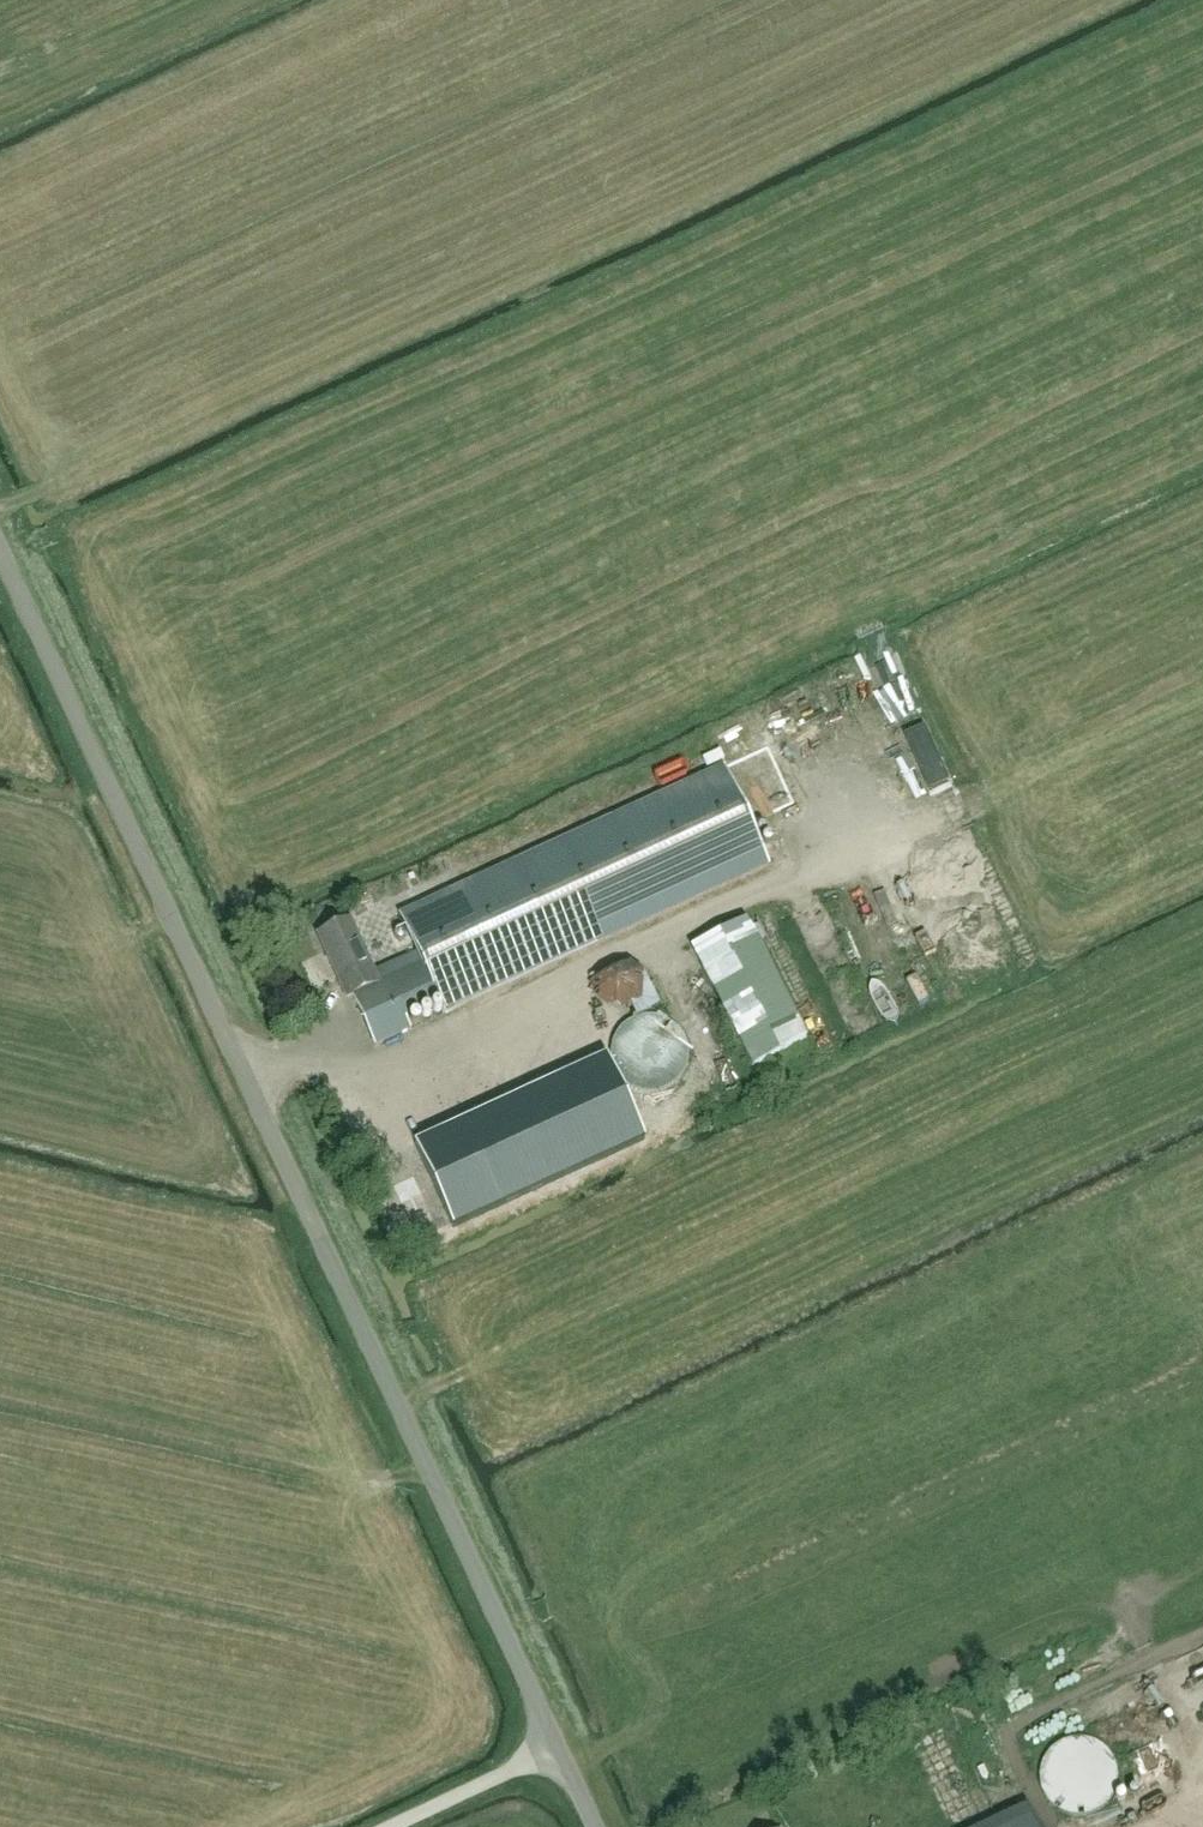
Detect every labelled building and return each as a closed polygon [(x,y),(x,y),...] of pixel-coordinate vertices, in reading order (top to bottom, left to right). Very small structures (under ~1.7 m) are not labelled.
[(350,920),(318,935),(348,998),(352,996),(353,996),(376,1045),(411,1029),(406,1018),(441,1001),(446,1013),(768,862),(722,763),(400,914),(418,952),(374,972),(350,920)] [(773,780),(759,784),(769,814),(782,810),(773,780)] [(939,888),(924,898),(936,916),(952,905),(939,888)] [(745,918),(692,946),(753,1065),(808,1037),(745,918)] [(632,964),(592,982),(593,997),(619,1011),(629,1007),(633,1016),(659,1004),(644,971),(632,964)] [(658,1016),(650,1015),(644,1015),(639,1016),(633,1019),(626,1024),(618,1033),(613,1043),(611,1050),(611,1056),(611,1061),(614,1067),(617,1074),(621,1080),(629,1087),(638,1091),(645,1093),(653,1093),(660,1091),(667,1088),(677,1082),(682,1076),(685,1072),(686,1068),(688,1062),(688,1056),(688,1049),(687,1044),(685,1038),(677,1026),(668,1020),(658,1016)] [(607,1056),(415,1144),(453,1227),(645,1139),(607,1056)] [(1072,1815),(1078,1816),(1085,1815),(1091,1814),(1097,1811),(1102,1808),(1107,1803),(1111,1798),(1114,1793),(1117,1787),(1118,1780),(1118,1774),(1117,1767),(1115,1761),(1112,1755),(1108,1750),(1103,1746),(1098,1742),(1092,1739),(1086,1738),(1079,1737),(1073,1738),(1066,1739),(1060,1742),(1055,1745),(1050,1749),(1046,1755),(1043,1760),(1041,1766),(1040,1773),(1039,1779),(1040,1786),(1042,1792),(1045,1797),(1049,1803),(1054,1807),(1059,1811),(1065,1813),(1072,1815)]
